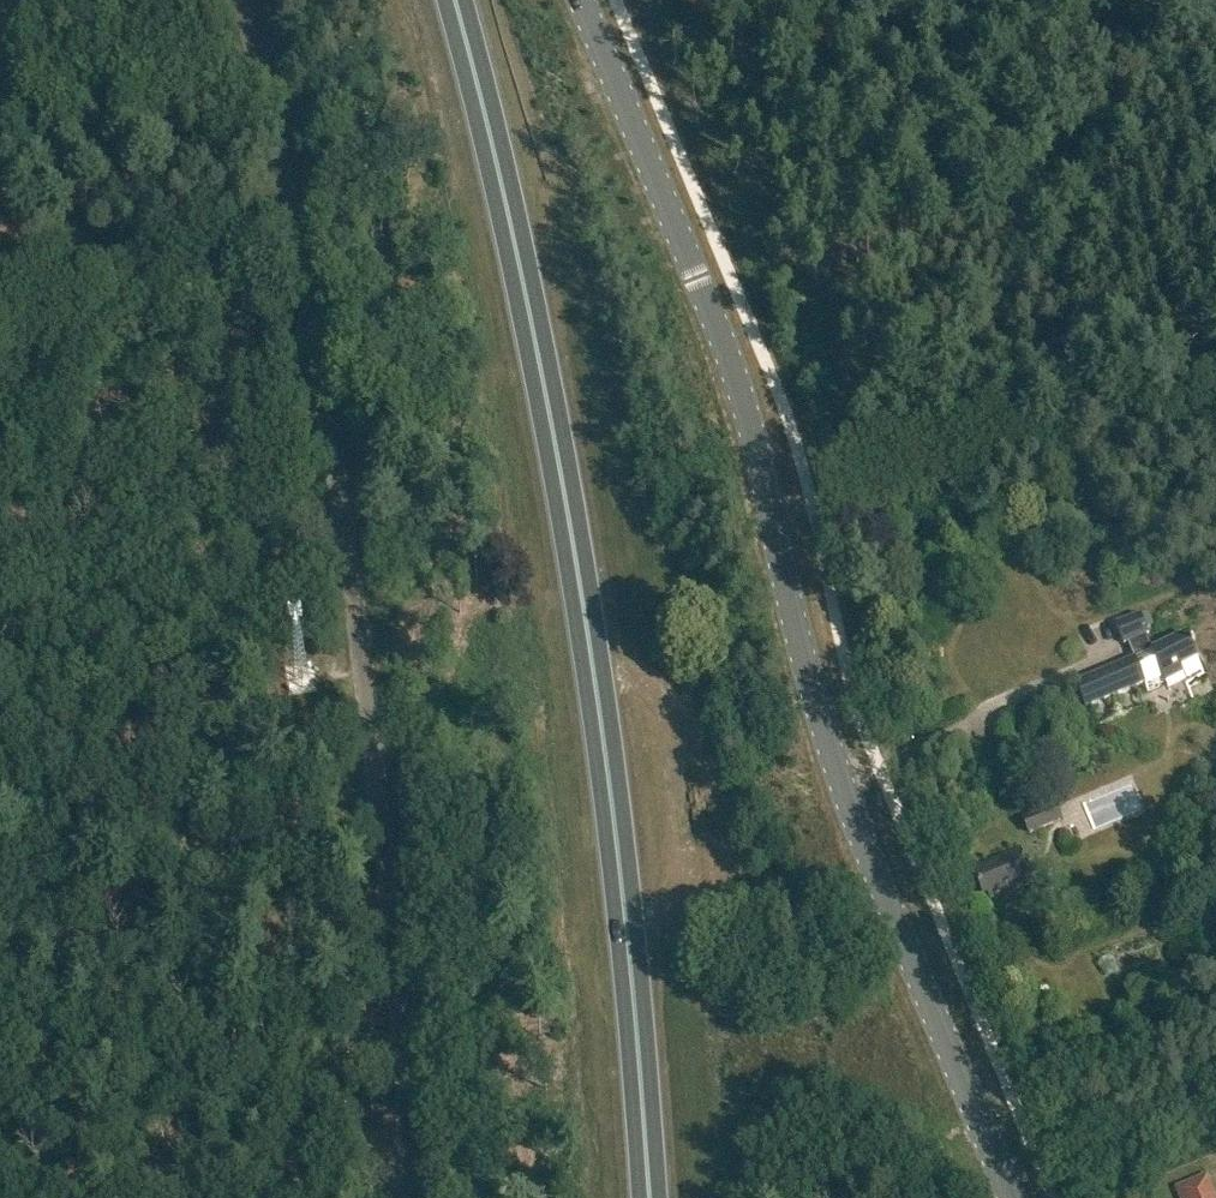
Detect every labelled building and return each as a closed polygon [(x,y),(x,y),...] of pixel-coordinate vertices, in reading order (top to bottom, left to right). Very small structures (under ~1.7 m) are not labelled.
[(1145,635),(1147,634),(1140,614),(1115,624),(1122,643),(1125,642),(1132,659),(1074,682),(1084,707),(1144,683),(1147,691),(1163,685),(1162,683),(1182,675),(1180,670),(1196,663),(1186,637),(1152,651),(1145,635)] [(1055,802),(1020,815),(1027,835),(1063,822),(1055,802)] [(974,873),(983,897),(991,894),(994,903),(1036,887),(1023,853),(974,873)] [(1206,1176),(1175,1188),(1179,1197),(1215,1197),(1206,1176)]
